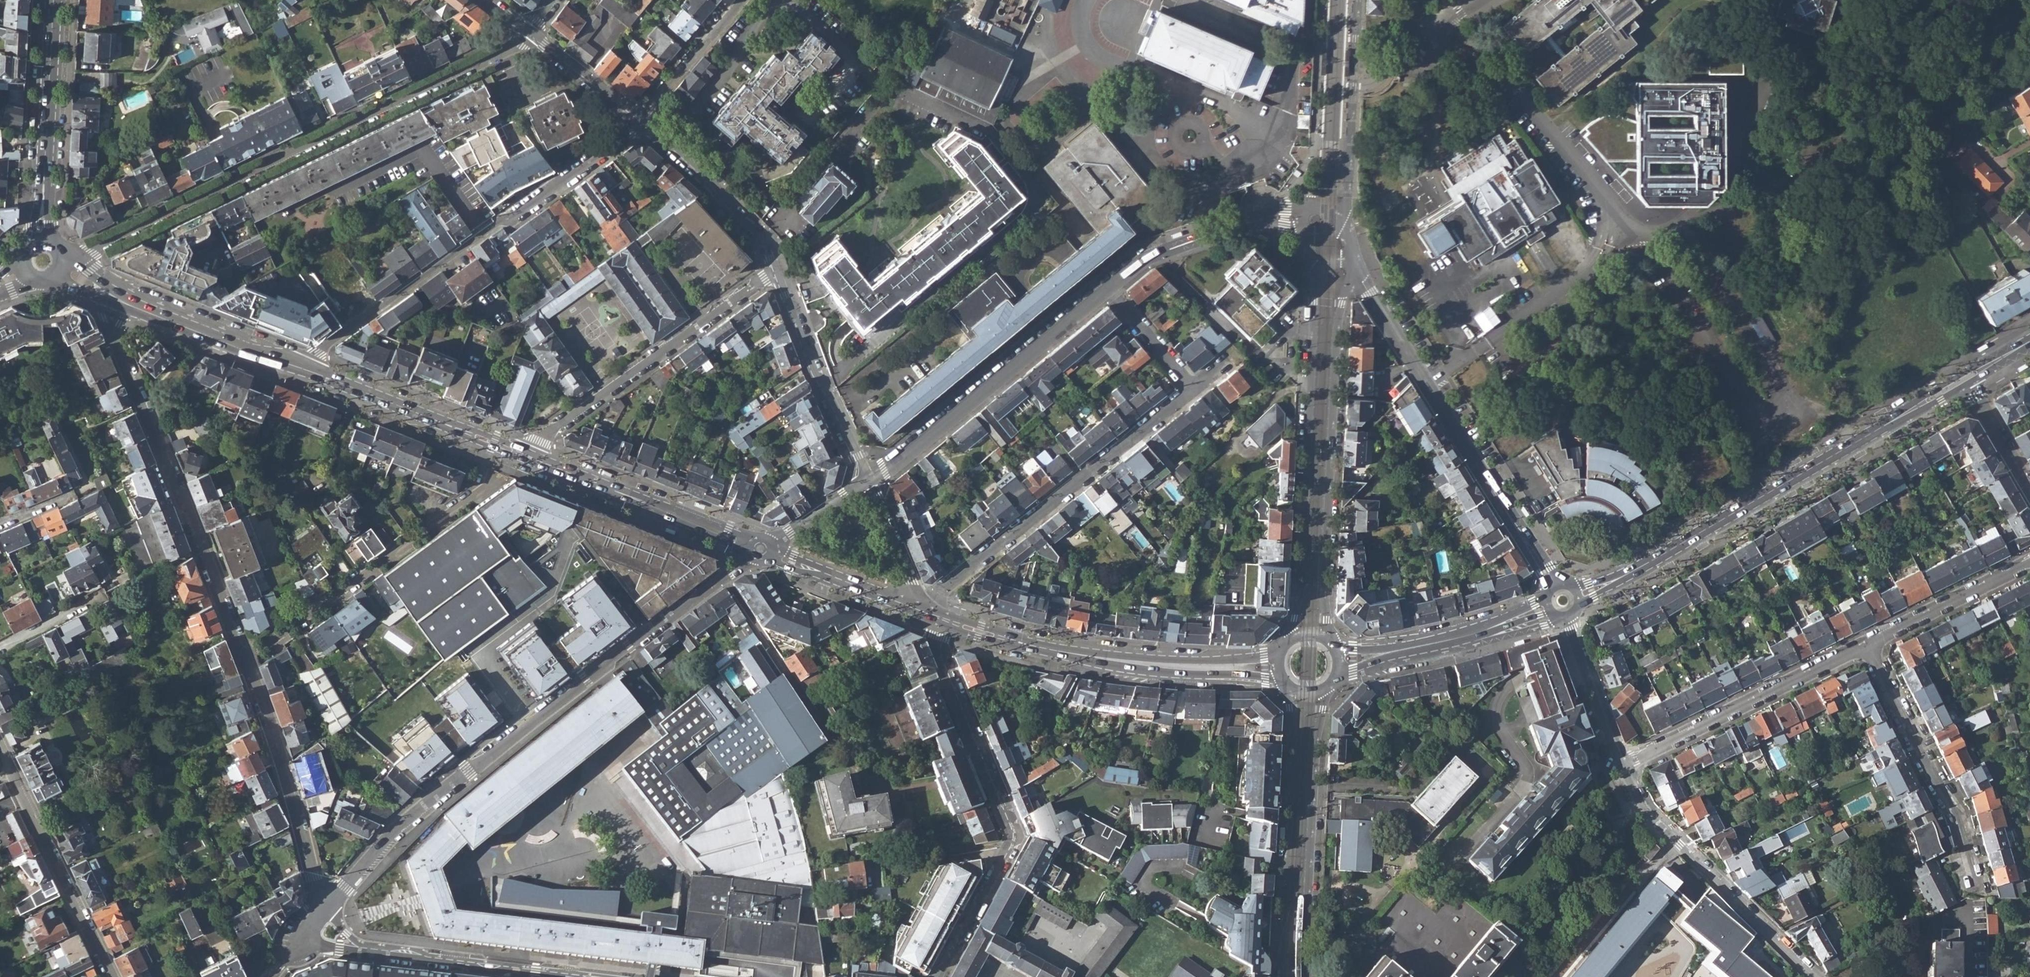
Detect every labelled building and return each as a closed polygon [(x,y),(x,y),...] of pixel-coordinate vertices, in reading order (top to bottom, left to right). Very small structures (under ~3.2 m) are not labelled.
[(27,28),(28,0),(8,0),(6,11),(6,24),(27,28)] [(87,5),(78,5),(78,13),(87,14),(86,22),(112,23),(112,9),(119,10),(119,3),(142,5),(140,0),(87,0),(87,5)] [(284,10),(293,4),(297,0),(282,0),(278,5),(284,10)] [(429,0),(427,0),(418,5),(421,8),(427,2),(429,0)] [(461,12),(475,5),(469,0),(446,0),(461,12)] [(531,8),(538,0),(516,0),(519,3),(521,1),(531,8)] [(587,63),(596,51),(585,41),(599,23),(600,20),(601,21),(603,7),(611,12),(629,28),(639,16),(632,10),(619,0),(602,0),(585,21),(571,39),(565,47),(587,63)] [(632,10),(639,16),(644,9),(652,0),(640,0),(632,10)] [(699,24),(715,5),(709,0),(685,0),(679,7),(681,9),(683,10),(699,24)] [(984,20),(994,0),(993,0),(978,0),(971,14),(984,20)] [(1294,35),(1299,23),(1301,24),(1303,0),(1224,0),(1240,7),(1239,12),(1294,35)] [(1382,14),(1382,2),(1386,2),(1387,0),(1366,0),(1366,13),(1382,14)] [(1503,24),(1514,38),(1512,40),(1514,44),(1517,41),(1526,52),(1535,45),(1537,48),(1540,45),(1538,42),(1545,37),(1549,33),(1558,27),(1560,29),(1564,26),(1562,24),(1583,7),(1585,10),(1588,7),(1586,4),(1589,1),(1607,23),(1604,26),(1602,24),(1598,26),(1600,29),(1579,45),(1578,43),(1574,46),(1576,49),(1566,56),(1562,59),(1556,64),(1554,61),(1550,64),(1552,67),(1538,78),(1547,89),(1545,91),(1548,95),(1550,93),(1559,104),(1571,95),(1573,93),(1575,96),(1579,93),(1576,90),(1596,75),(1598,78),(1602,75),(1600,72),(1620,55),(1623,58),(1626,55),(1624,53),(1636,42),(1629,33),(1638,25),(1631,15),(1640,7),(1634,0),(1532,0),(1503,24)] [(1770,17),(1782,21),(1781,23),(1808,32),(1810,27),(1821,30),(1831,0),(1776,0),(1770,17)] [(255,33),(239,1),(222,6),(168,27),(169,29),(173,34),(180,36),(184,36),(196,31),(202,52),(219,46),(213,30),(212,31),(210,26),(227,20),(226,15),(231,13),(243,38),(255,33)] [(421,8),(437,27),(442,24),(444,22),(427,2),(421,8)] [(299,11),(293,4),(284,10),(290,15),(299,11)] [(454,17),(474,33),(488,15),(475,5),(461,12),(454,17)] [(552,23),(571,39),(585,21),(566,5),(552,23)] [(282,19),(286,27),(314,14),(310,6),(299,11),(290,15),(282,19)] [(668,25),(685,40),(699,24),(683,10),(681,9),(668,25)] [(1244,94),(1256,98),(1270,63),(1247,54),(1248,50),(1157,12),(1140,54),(1220,88),(1222,88),(1223,85),(1235,90),(1231,99),(1234,100),(1236,101),(1238,101),(1241,100),(1244,94)] [(273,24),(279,37),(288,33),(286,27),(282,19),(273,24)] [(337,62),(357,104),(410,78),(409,75),(395,45),(384,23),(331,48),(337,62)] [(987,34),(1011,46),(1016,35),(992,24),(987,34)] [(648,52),(660,63),(668,55),(670,57),(679,46),(656,26),(647,37),(655,44),(648,52)] [(25,57),(27,32),(0,27),(0,35),(3,35),(3,37),(7,39),(7,53),(25,57)] [(993,101),(1011,61),(943,28),(938,39),(921,74),(915,88),(993,125),(1002,105),(993,101)] [(85,59),(108,60),(110,41),(115,41),(115,34),(86,31),(85,59)] [(774,53),(747,85),(744,83),(711,120),(721,129),(718,133),(729,143),(741,129),(778,162),(790,149),(786,145),(789,142),(793,145),(804,133),(792,122),(790,124),(766,102),(771,96),(778,102),(800,78),(805,82),(815,70),(821,75),(838,56),(831,50),(834,48),(828,43),(824,48),(820,45),(824,40),(819,35),(817,37),(811,32),(792,53),(788,49),(780,59),(774,53)] [(904,78),(915,88),(921,74),(938,39),(926,33),(904,78)] [(1545,37),(1562,59),(1566,56),(1549,33),(1545,37)] [(731,43),(721,35),(715,42),(725,51),(731,43)] [(395,45),(409,75),(413,73),(421,69),(422,72),(433,67),(424,47),(423,45),(419,46),(414,36),(395,45)] [(424,47),(433,67),(448,60),(443,48),(452,44),(448,36),(424,47)] [(443,48),(448,60),(471,49),(466,37),(452,44),(443,48)] [(10,101),(23,106),(25,57),(7,53),(0,51),(0,80),(10,81),(10,89),(11,90),(10,101)] [(595,70),(604,77),(619,58),(610,51),(595,70)] [(1726,51),(1709,54),(1709,71),(1743,71),(1743,51),(1726,51)] [(648,52),(639,63),(632,70),(648,83),(663,66),(660,63),(648,52)] [(679,94),(688,101),(698,90),(697,89),(703,81),(702,81),(715,67),(706,59),(709,56),(706,53),(672,93),(676,96),(679,94)] [(149,56),(144,70),(145,69),(150,67),(157,60),(158,57),(154,55),(154,57),(149,56)] [(327,95),(336,113),(357,104),(337,62),(309,75),(320,98),(327,95)] [(612,83),(631,98),(637,90),(640,92),(648,83),(632,70),(627,65),(612,83)] [(115,72),(101,72),(101,86),(115,87),(115,72)] [(1723,186),(1723,174),(1723,81),(1641,81),(1641,82),(1641,97),(1637,97),(1637,103),(1636,103),(1636,121),(1619,115),(1606,113),(1594,120),(1588,124),(1592,128),(1588,132),(1583,136),(1605,161),(1637,161),(1637,169),(1627,168),(1618,176),(1636,195),(1637,193),(1645,205),(1694,205),(1704,205),(1723,186)] [(437,133),(444,142),(474,127),(475,130),(495,121),(492,115),(502,110),(489,83),(473,89),(473,88),(444,101),(442,98),(432,103),(434,107),(423,112),(437,133)] [(2018,117),(2029,110),(2029,90),(2028,86),(2008,98),(2018,117)] [(292,109),(302,130),(320,121),(305,90),(287,99),(292,109)] [(542,140),(546,148),(582,132),(578,123),(581,122),(570,100),(568,101),(564,91),(527,109),(531,118),(534,125),(533,126),(540,141),(542,140)] [(71,150),(85,150),(86,137),(90,137),(94,135),(94,130),(97,130),(100,97),(74,96),(71,150)] [(222,136),(209,143),(221,168),(266,147),(263,141),(272,136),(276,134),(279,141),(302,130),(292,109),(287,99),(286,97),(219,129),(222,136)] [(12,134),(21,134),(23,106),(10,101),(1,102),(0,107),(0,117),(13,120),(12,134)] [(250,214),(252,218),(432,132),(434,134),(437,133),(423,112),(421,109),(241,195),(250,214)] [(2029,135),(2029,134),(2029,110),(2018,117),(2029,135)] [(473,184),(489,207),(512,190),(553,169),(536,144),(507,157),(505,152),(515,148),(514,145),(531,137),(518,119),(508,124),(506,121),(472,137),(474,140),(451,152),(463,169),(479,161),(480,164),(493,158),(498,167),(473,184)] [(863,416),(881,437),(1131,231),(1127,225),(1157,200),(1096,126),(1044,169),(1098,234),(1017,300),(996,275),(950,312),(971,338),(878,415),(872,409),(863,416)] [(935,226),(909,247),(912,250),(894,264),(892,261),(867,282),(852,264),(854,262),(835,238),(812,257),(819,276),(830,290),(831,290),(837,294),(842,301),(844,309),(861,327),(899,297),(903,302),(916,291),(915,289),(926,281),(925,279),(931,273),(934,277),(960,256),(957,252),(964,247),(966,249),(976,240),(977,241),(990,230),(986,226),(1022,196),(978,142),(954,130),(938,143),(954,163),(952,165),(961,176),(964,173),(977,192),(952,212),(955,215),(938,229),(935,226)] [(1445,178),(1460,201),(1439,214),(1424,225),(1425,227),(1420,230),(1432,249),(1426,252),(1430,258),(1436,254),(1432,248),(1450,238),(1447,235),(1451,233),(1456,242),(1466,259),(1473,254),(1479,264),(1554,218),(1547,207),(1554,203),(1527,159),(1514,139),(1506,144),(1498,132),(1478,146),(1473,139),(1443,157),(1449,166),(1440,170),(1445,178)] [(149,143),(152,151),(171,142),(167,134),(149,143)] [(272,136),(263,141),(266,147),(275,143),(279,141),(276,134),(272,136)] [(0,142),(0,158),(7,157),(20,157),(20,151),(1,152),(0,142)] [(164,178),(152,151),(149,143),(138,149),(145,164),(131,170),(142,191),(148,204),(171,193),(164,178)] [(185,167),(192,179),(200,175),(202,178),(221,168),(209,143),(180,158),(185,167)] [(640,158),(651,168),(656,162),(662,157),(650,146),(634,145),(624,152),(633,163),(640,158)] [(1956,161),(1989,194),(2003,180),(1971,147),(1956,161)] [(71,150),(69,175),(88,175),(88,166),(95,166),(95,151),(85,150),(71,150)] [(669,163),(662,157),(656,162),(664,169),(669,163)] [(825,211),(841,193),(845,196),(857,183),(831,161),(798,198),(805,205),(799,212),(812,223),(823,209),(825,211)] [(664,169),(654,179),(664,189),(683,176),(669,163),(664,169)] [(185,167),(164,178),(171,193),(193,182),(192,179),(185,167)] [(602,168),(596,172),(585,180),(598,198),(608,190),(603,183),(609,177),(602,168)] [(632,182),(624,171),(617,176),(621,181),(616,185),(620,190),(632,182)] [(106,185),(114,202),(134,192),(126,175),(106,185)] [(674,211),(681,206),(693,197),(701,192),(683,176),(664,189),(672,197),(658,211),(663,218),(674,211)] [(1460,201),(1445,178),(1440,181),(1451,198),(1415,222),(1420,230),(1425,227),(1424,225),(1439,214),(1460,201)] [(598,222),(610,214),(598,198),(585,180),(574,188),(598,222)] [(424,236),(437,255),(455,242),(416,186),(398,197),(424,236)] [(598,198),(610,214),(611,215),(615,220),(617,223),(622,219),(624,218),(651,199),(647,194),(633,204),(630,200),(620,207),(608,190),(598,198)] [(148,204),(142,191),(135,194),(141,207),(148,204)] [(217,221),(220,228),(250,214),(241,195),(211,209),(217,221)] [(681,206),(674,211),(681,219),(731,274),(749,258),(693,197),(681,206)] [(68,221),(81,236),(112,221),(101,198),(82,207),(80,203),(67,209),(68,221)] [(548,206),(581,252),(591,245),(558,199),(548,206)] [(1987,212),(1996,222),(2006,212),(1996,203),(1987,212)] [(1990,321),(2029,298),(2029,277),(2025,269),(2012,276),(1970,204),(1934,224),(1990,321)] [(4,228),(16,220),(17,206),(0,208),(0,231),(4,228)] [(208,225),(217,221),(211,209),(170,229),(173,235),(167,238),(162,251),(142,243),(111,257),(112,265),(198,299),(194,291),(207,284),(216,280),(216,274),(186,262),(191,248),(189,243),(206,235),(209,231),(208,225)] [(545,243),(549,249),(552,247),(545,237),(558,227),(544,209),(529,220),(545,243)] [(663,218),(658,222),(662,229),(651,237),(656,244),(681,219),(674,211),(663,218)] [(2025,250),(2029,245),(2029,217),(2023,211),(2004,229),(2025,250)] [(445,222),(457,240),(458,240),(470,231),(457,213),(450,218),(448,217),(445,218),(447,221),(445,222)] [(617,223),(625,234),(632,229),(624,218),(622,219),(617,223)] [(511,233),(527,255),(545,243),(529,220),(511,233)] [(598,242),(608,258),(630,242),(625,234),(617,223),(615,220),(603,228),(610,238),(607,239),(605,237),(598,242)] [(688,316),(638,247),(651,237),(662,229),(658,222),(646,231),(638,237),(636,238),(630,242),(608,258),(598,265),(605,276),(652,342),(688,316)] [(498,244),(500,248),(505,244),(511,240),(508,235),(503,227),(492,235),(498,244)] [(625,234),(630,242),(636,238),(638,237),(632,229),(625,234)] [(259,233),(230,247),(232,252),(241,269),(270,255),(259,233)] [(492,235),(488,238),(494,246),(498,244),(492,235)] [(437,255),(424,236),(406,249),(402,243),(382,257),(390,267),(371,281),(369,278),(365,281),(377,298),(437,255)] [(488,238),(471,249),(477,257),(484,268),(490,264),(492,267),(497,263),(495,260),(499,257),(499,253),(494,246),(488,238)] [(511,240),(505,244),(507,248),(514,244),(511,240)] [(523,257),(514,244),(507,248),(506,249),(515,263),(523,257)] [(292,258),(300,271),(310,265),(301,252),(292,258)] [(1217,302),(1261,344),(1270,353),(1275,348),(1281,342),(1272,333),(1278,327),(1270,319),(1280,308),(1278,305),(1289,292),(1249,254),(1227,276),(1235,284),(1217,302)] [(351,261),(360,275),(367,270),(358,256),(351,261)] [(456,292),(461,299),(491,277),(484,268),(477,257),(446,279),(441,271),(427,281),(428,283),(422,287),(436,306),(456,292)] [(245,277),(248,283),(276,267),(273,261),(245,277)] [(546,302),(537,309),(544,319),(605,276),(598,265),(593,269),(564,289),(552,298),(546,302)] [(1152,322),(1162,333),(1193,306),(1155,268),(1152,270),(1126,290),(1137,303),(1160,283),(1178,299),(1175,302),(1181,309),(1163,325),(1157,319),(1152,322)] [(365,281),(360,275),(354,279),(363,292),(350,301),(347,296),(341,300),(321,270),(315,274),(330,295),(340,310),(334,314),(341,324),(377,298),(365,281)] [(552,298),(564,289),(558,281),(546,289),(552,298)] [(198,299),(211,304),(225,296),(223,292),(215,297),(213,292),(212,293),(207,284),(194,291),(198,299)] [(308,342),(316,342),(318,341),(341,324),(334,314),(340,310),(330,295),(311,307),(310,311),(305,309),(307,304),(278,293),(276,296),(246,284),(241,287),(225,296),(211,304),(221,308),(293,336),(308,342)] [(780,310),(773,292),(767,291),(753,301),(758,311),(763,320),(780,310)] [(525,312),(527,316),(537,309),(546,302),(544,298),(525,312)] [(1370,325),(1374,325),(1359,300),(1351,302),(1350,324),(1370,325)] [(729,318),(736,329),(749,319),(748,318),(758,311),(753,301),(729,318)] [(0,311),(0,359),(9,354),(11,352),(10,349),(24,342),(30,339),(31,342),(43,343),(43,325),(59,325),(63,334),(65,333),(71,344),(76,342),(99,331),(92,315),(88,309),(72,303),(67,306),(56,311),(40,314),(28,312),(12,305),(0,311)] [(1144,312),(1152,321),(1163,311),(1158,306),(1150,312),(1147,310),(1144,312)] [(1083,355),(1112,331),(1115,334),(1119,335),(1119,334),(1122,332),(1123,327),(1120,324),(1121,323),(1108,308),(1051,354),(1049,356),(1062,371),(1068,378),(1078,370),(1077,369),(1073,364),(1083,355)] [(592,386),(544,319),(537,309),(527,316),(521,319),(520,320),(525,323),(521,331),(531,343),(530,344),(538,356),(533,360),(513,353),(508,366),(513,368),(499,404),(494,402),(489,413),(504,419),(518,424),(519,424),(540,371),(546,366),(553,378),(554,378),(571,402),(592,386)] [(367,323),(372,329),(377,329),(382,323),(379,318),(380,317),(379,315),(367,323)] [(428,330),(443,335),(448,323),(433,317),(428,330)] [(697,341),(707,354),(717,346),(716,343),(724,338),(730,346),(734,344),(745,359),(754,352),(751,348),(736,329),(729,318),(697,341)] [(335,346),(336,353),(359,362),(368,341),(372,329),(367,323),(360,328),(366,333),(360,338),(356,348),(341,342),(335,346)] [(1349,346),(1369,346),(1370,325),(1350,324),(1349,346)] [(770,334),(773,339),(787,330),(785,326),(775,333),(773,330),(770,333),(770,334)] [(1173,348),(1193,371),(1213,356),(1209,351),(1213,348),(1217,353),(1230,343),(1221,334),(1218,336),(1210,326),(1196,336),(1197,338),(1184,348),(1179,343),(1173,348)] [(773,380),(775,384),(800,367),(787,330),(773,339),(783,373),(773,380)] [(71,344),(77,358),(99,347),(105,345),(99,331),(76,342),(71,344)] [(770,334),(751,348),(754,352),(773,339),(770,334)] [(1119,365),(1141,348),(1134,339),(1126,345),(1128,347),(1126,349),(1124,347),(1115,338),(1087,361),(1094,370),(1103,363),(1105,363),(1112,371),(1119,365)] [(140,360),(156,375),(175,356),(158,341),(140,360)] [(388,348),(368,341),(359,362),(380,371),(388,348)] [(398,341),(396,346),(409,350),(411,345),(398,341)] [(697,341),(679,353),(687,364),(692,369),(702,363),(707,369),(715,365),(707,354),(697,341)] [(1985,344),(1977,349),(1979,352),(1987,347),(1985,344)] [(412,370),(447,383),(455,364),(457,358),(422,345),(419,354),(412,370)] [(419,354),(409,350),(396,346),(386,373),(398,378),(399,375),(409,379),(412,370),(419,354)] [(1348,369),(1369,370),(1371,346),(1369,346),(1349,346),(1348,369)] [(77,358),(95,396),(98,395),(107,391),(122,384),(109,355),(104,357),(99,347),(77,358)] [(1141,348),(1119,365),(1140,391),(1151,405),(1165,394),(1155,381),(1145,388),(1131,371),(1146,359),(1144,356),(1147,354),(1141,348)] [(186,367),(193,370),(207,356),(192,351),(186,367)] [(669,361),(676,371),(687,364),(679,353),(669,361)] [(1085,358),(1083,355),(1073,364),(1077,369),(1084,363),(1085,358)] [(202,382),(221,389),(230,366),(207,356),(193,370),(184,379),(199,384),(201,384),(202,382)] [(1021,379),(1047,410),(1053,404),(1046,395),(1054,389),(1049,382),(1062,371),(1049,356),(1021,379)] [(671,375),(676,371),(669,361),(664,364),(671,375)] [(477,373),(455,364),(447,383),(442,395),(465,404),(476,375),(477,373)] [(1217,386),(1228,400),(1255,379),(1244,364),(1217,386)] [(218,396),(242,405),(249,385),(253,374),(230,366),(221,389),(218,396)] [(1347,393),(1370,394),(1371,370),(1369,370),(1348,369),(1347,393)] [(465,404),(486,412),(494,391),(491,389),(494,382),(476,375),(465,404)] [(1394,387),(1399,392),(1410,383),(1406,376),(1394,387)] [(805,379),(775,400),(782,410),(809,391),(805,379)] [(1028,395),(1043,413),(1047,410),(1021,379),(1017,382),(1028,395)] [(986,407),(1012,439),(1016,436),(1019,433),(1004,415),(1028,395),(1017,382),(986,407)] [(272,394),(268,407),(282,413),(290,416),(300,393),(276,383),(272,394)] [(1410,383),(1399,392),(1398,394),(1401,400),(1415,391),(1410,383)] [(107,391),(115,409),(130,402),(122,384),(107,391)] [(1116,389),(1138,415),(1151,405),(1140,391),(1131,398),(1129,395),(1130,394),(1122,384),(1116,389)] [(2006,422),(2026,410),(2029,408),(2029,396),(2023,384),(2014,389),(2013,387),(1996,397),(1998,403),(2001,406),(1997,408),(2006,422)] [(240,409),(263,418),(268,407),(272,394),(249,385),(242,405),(240,409)] [(1113,409),(1126,425),(1138,415),(1116,389),(1111,392),(1119,403),(1113,409)] [(1184,415),(1197,429),(1203,435),(1211,428),(1209,426),(1230,410),(1212,390),(1190,407),(1189,411),(1184,415)] [(115,409),(107,391),(98,395),(104,408),(109,410),(115,409)] [(782,410),(771,417),(775,423),(785,416),(789,421),(816,403),(809,391),(782,410)] [(1397,408),(1413,433),(1417,430),(1420,427),(1430,415),(1415,391),(1401,400),(1398,394),(1391,400),(1393,403),(1391,404),(1395,409),(1397,408)] [(306,422),(326,430),(336,407),(300,393),(290,416),(297,419),(295,425),(304,428),(306,422)] [(609,403),(618,415),(624,405),(619,396),(609,403)] [(1344,439),(1363,440),(1363,435),(1364,431),(1355,430),(1356,419),(1363,420),(1367,417),(1367,408),(1372,408),(1373,400),(1346,399),(1344,439)] [(708,420),(717,423),(725,413),(716,400),(708,420)] [(737,431),(742,438),(771,417),(782,410),(775,400),(735,428),(737,431)] [(76,405),(79,412),(87,409),(84,402),(76,405)] [(816,403),(789,421),(792,425),(795,422),(798,428),(799,427),(805,423),(808,421),(820,412),(816,403)] [(1246,430),(1261,446),(1282,427),(1284,413),(1275,403),(1246,430)] [(159,413),(162,421),(175,411),(170,404),(159,413)] [(951,436),(963,452),(986,434),(998,450),(999,449),(1007,443),(1012,439),(986,407),(951,436)] [(1102,419),(1114,434),(1126,425),(1113,409),(1101,418),(1102,419)] [(590,417),(596,421),(598,413),(597,411),(590,417)] [(114,422),(125,447),(126,447),(146,439),(135,412),(114,422)] [(829,430),(820,412),(808,421),(805,423),(799,427),(798,428),(796,429),(801,437),(791,443),(797,452),(809,444),(814,440),(829,430)] [(290,416),(282,413),(280,418),(282,421),(287,423),(290,416)] [(1166,454),(1197,429),(1184,415),(1182,413),(1152,437),(1166,454)] [(41,421),(55,450),(67,445),(54,419),(58,418),(56,414),(41,421)] [(191,420),(201,435),(212,428),(202,414),(191,420)] [(1446,440),(1430,415),(1420,427),(1425,436),(1422,438),(1421,445),(1426,453),(1433,449),(1446,440)] [(1965,449),(1973,463),(1994,451),(1975,419),(1965,415),(1938,431),(1950,451),(1951,453),(1962,447),(1965,442),(1963,440),(1965,438),(1969,444),(1967,445),(1965,449)] [(1085,438),(1095,450),(1114,434),(1102,419),(1090,428),(1088,425),(1080,431),(1081,432),(1085,438)] [(585,451),(598,457),(609,432),(611,429),(595,423),(593,429),(585,451)] [(374,436),(370,446),(368,453),(367,455),(382,461),(385,452),(394,456),(402,433),(379,424),(374,436)] [(1660,433),(1654,424),(1647,428),(1653,437),(1660,433)] [(564,443),(585,451),(593,429),(583,426),(581,427),(580,430),(574,428),(564,436),(564,443)] [(1682,481),(1685,487),(1690,484),(1693,486),(1697,486),(1731,465),(1732,464),(1731,461),(1712,427),(1708,426),(1706,427),(1674,447),(1672,450),(1672,453),(1687,478),(1682,481)] [(1535,448),(1552,437),(1557,436),(1556,431),(1555,427),(1531,442),(1533,445),(1535,448)] [(2014,437),(2027,458),(2029,456),(2029,427),(2014,437)] [(370,446),(374,436),(355,428),(348,446),(356,449),(368,453),(370,446)] [(838,450),(829,430),(814,440),(809,444),(797,452),(788,458),(795,468),(810,461),(812,466),(819,468),(820,466),(829,468),(823,487),(834,491),(842,485),(847,466),(841,456),(834,458),(832,453),(838,450)] [(742,451),(748,447),(746,443),(742,438),(737,431),(729,438),(742,451)] [(1055,437),(1077,464),(1095,450),(1085,438),(1081,432),(1080,431),(1079,431),(1066,441),(1059,433),(1055,437)] [(1920,446),(1929,463),(1950,451),(1938,431),(1929,437),(1931,439),(1920,446)] [(598,457),(613,462),(623,436),(609,432),(598,457)] [(392,460),(415,469),(421,454),(425,442),(402,433),(394,456),(392,460)] [(613,462),(630,469),(637,453),(629,450),(632,440),(623,436),(613,462)] [(1012,439),(1007,443),(1010,446),(1019,440),(1016,436),(1012,439)] [(1654,489),(1643,478),(1646,476),(1638,469),(1641,466),(1632,460),(1635,457),(1626,451),(1628,447),(1604,439),(1588,438),(1586,476),(1578,476),(1578,466),(1572,467),(1571,456),(1566,457),(1564,446),(1559,447),(1557,436),(1552,437),(1535,448),(1530,451),(1560,498),(1563,496),(1565,501),(1558,505),(1558,506),(1560,509),(1565,516),(1566,516),(1572,512),(1576,512),(1580,511),(1583,511),(1587,511),(1590,512),(1595,513),(1600,516),(1607,521),(1611,527),(1623,521),(1618,514),(1621,511),(1627,519),(1661,500),(1654,489)] [(126,447),(136,471),(156,462),(146,439),(126,447)] [(751,439),(746,443),(748,447),(749,448),(755,445),(751,439)] [(1280,470),(1293,471),(1295,439),(1282,439),(1267,452),(1271,457),(1279,458),(1278,470),(1280,470)] [(1343,465),(1363,466),(1365,440),(1363,440),(1344,439),(1343,465)] [(630,469),(653,478),(663,456),(656,453),(658,445),(644,440),(637,453),(630,469)] [(1459,462),(1446,440),(1433,449),(1438,456),(1433,458),(1431,464),(1438,475),(1446,470),(1459,462)] [(762,453),(765,451),(763,447),(759,442),(755,445),(749,448),(756,458),(762,453)] [(1146,442),(1122,461),(1143,486),(1144,488),(1158,477),(1161,480),(1170,472),(1146,442)] [(215,447),(218,451),(225,447),(222,443),(215,447)] [(1910,475),(1925,466),(1930,463),(1929,463),(1920,446),(1918,444),(1899,455),(1900,456),(1893,460),(1900,472),(1906,468),(1910,475)] [(13,447),(21,466),(26,465),(17,445),(13,447)] [(82,477),(67,445),(55,450),(65,472),(74,489),(81,486),(77,479),(82,477)] [(187,481),(196,478),(195,475),(201,455),(191,451),(190,452),(188,447),(175,452),(187,481)] [(368,453),(356,449),(353,455),(365,460),(367,455),(368,453)] [(995,453),(1000,458),(1004,455),(999,449),(998,450),(995,453)] [(1040,466),(1053,483),(1070,469),(1059,455),(1053,460),(1045,450),(1034,459),(1040,466)] [(653,478),(681,489),(692,461),(695,453),(690,451),(685,463),(687,464),(685,469),(671,464),(672,461),(663,456),(653,478)] [(1977,481),(1980,486),(1987,482),(2006,472),(1994,451),(1973,463),(1972,463),(1980,479),(1977,481)] [(761,465),(766,473),(772,468),(762,453),(756,458),(761,465)] [(980,466),(986,473),(1001,460),(1000,458),(995,453),(980,466)] [(1952,456),(1961,469),(1966,466),(1958,453),(1952,456)] [(463,470),(421,454),(415,469),(411,480),(448,495),(452,491),(453,488),(456,490),(463,470)] [(926,475),(932,488),(938,485),(932,470),(934,469),(925,457),(918,463),(926,474),(926,475)] [(1022,468),(1028,476),(1040,466),(1034,459),(1033,457),(1023,465),(1022,468)] [(1873,475),(1883,492),(1904,480),(1900,472),(1893,460),(1892,459),(1871,471),(1873,475)] [(681,489),(702,497),(710,477),(696,472),(699,465),(692,461),(681,489)] [(1124,488),(1130,496),(1143,486),(1122,461),(1110,470),(1124,488)] [(137,519),(172,502),(156,462),(136,471),(131,474),(125,477),(134,497),(128,500),(137,519)] [(1433,478),(1444,497),(1454,491),(1471,481),(1459,462),(1446,470),(1438,475),(1433,478)] [(1183,463),(1172,473),(1181,483),(1192,473),(1183,463)] [(758,472),(761,476),(766,473),(761,465),(758,472)] [(1025,488),(1034,498),(1053,483),(1040,466),(1028,476),(1020,482),(1025,488)] [(31,489),(36,502),(62,491),(57,478),(41,485),(34,468),(24,472),(31,489)] [(959,473),(963,478),(971,474),(968,469),(959,473)] [(730,508),(742,513),(753,484),(744,481),(746,474),(736,470),(727,494),(734,497),(730,508)] [(1112,498),(1118,505),(1122,501),(1117,493),(1124,488),(1110,470),(1098,480),(1106,490),(1112,498)] [(1283,500),(1291,501),(1293,471),(1280,470),(1279,491),(1280,491),(1280,496),(1283,500)] [(784,491),(794,484),(801,479),(796,472),(779,484),(784,491)] [(887,494),(891,503),(921,491),(906,472),(890,484),(887,494)] [(1987,482),(1997,501),(2017,490),(2006,472),(1987,482)] [(187,481),(197,505),(217,496),(208,473),(196,478),(187,481)] [(94,480),(99,490),(100,489),(112,484),(107,474),(94,480)] [(1873,475),(1846,491),(1854,505),(1860,513),(1886,498),(1883,492),(1873,475)] [(134,497),(125,477),(122,479),(128,500),(134,497)] [(702,497),(718,503),(722,493),(720,492),(723,483),(710,477),(702,497)] [(571,519),(578,502),(517,479),(481,506),(497,528),(521,511),(561,527),(571,519)] [(747,515),(768,523),(782,523),(790,518),(775,497),(763,480),(757,484),(769,501),(771,500),(773,502),(763,509),(760,508),(761,506),(752,503),(747,515)] [(1367,480),(1342,480),(1341,506),(1343,506),(1367,480)] [(1460,508),(1462,511),(1482,499),(1471,481),(1454,491),(1464,507),(1460,508)] [(4,498),(12,493),(10,488),(3,484),(0,485),(0,496),(4,498)] [(775,497),(790,518),(809,505),(794,484),(784,491),(775,497)] [(1099,495),(1091,485),(1087,489),(1084,491),(1099,511),(1102,514),(1108,510),(1115,518),(1109,523),(1118,534),(1132,523),(1118,505),(1112,498),(1106,490),(1099,495)] [(1844,487),(1826,497),(1836,515),(1843,511),(1848,520),(1852,521),(1861,516),(1860,513),(1854,505),(1846,491),(1844,487)] [(1934,493),(1947,517),(1958,512),(1943,487),(1934,493)] [(1009,500),(1018,511),(1034,498),(1025,488),(1009,500)] [(18,491),(12,493),(4,498),(10,513),(36,502),(31,489),(20,494),(18,491)] [(81,514),(93,508),(105,535),(119,528),(100,489),(99,490),(59,510),(66,522),(81,514)] [(318,498),(345,539),(357,530),(353,525),(360,520),(353,510),(359,506),(351,493),(337,502),(327,491),(322,490),(319,491),(318,498)] [(1997,501),(2007,518),(2027,507),(2017,490),(1997,501)] [(891,503),(899,522),(924,511),(929,508),(921,491),(891,503)] [(1078,523),(1081,526),(1099,511),(1084,491),(1076,497),(1065,506),(1074,518),(1078,523)] [(1404,495),(1411,511),(1418,508),(1411,491),(1404,495)] [(197,505),(207,531),(214,528),(228,523),(238,519),(233,506),(231,506),(229,501),(220,504),(217,496),(197,505)] [(1258,521),(1268,521),(1269,507),(1269,504),(1262,496),(1252,505),(1258,513),(1258,521)] [(1560,498),(1555,501),(1558,505),(1565,501),(1563,496),(1560,498)] [(1809,507),(1820,527),(1838,517),(1836,515),(1826,497),(1809,507)] [(1462,522),(1464,527),(1468,525),(1490,512),(1482,499),(1462,511),(1459,513),(1464,521),(1462,522)] [(988,507),(1002,524),(1018,511),(1009,500),(1006,502),(1008,505),(1003,509),(996,501),(988,507)] [(1356,500),(1354,530),(1376,527),(1377,501),(1356,500)] [(136,520),(155,567),(190,549),(172,502),(137,519),(136,520)] [(571,519),(648,617),(716,566),(715,556),(578,502),(571,519)] [(976,518),(989,534),(1002,524),(988,507),(982,511),(975,502),(968,508),(976,518)] [(475,506),(381,574),(403,604),(409,612),(443,657),(544,584),(520,555),(515,559),(475,506)] [(1052,544),(1078,523),(1074,518),(1065,506),(1039,527),(1050,542),(1052,544)] [(1268,523),(1290,524),(1291,508),(1269,507),(1268,521),(1268,523)] [(1786,547),(1790,555),(1824,535),(1820,527),(1809,507),(1774,527),(1776,530),(1786,547)] [(2017,537),(2029,529),(2029,512),(2027,507),(2007,518),(2017,537)] [(31,519),(40,534),(49,530),(51,534),(67,525),(67,524),(66,522),(59,510),(58,508),(31,519)] [(899,522),(906,538),(921,532),(930,526),(924,511),(899,522)] [(1468,525),(1476,538),(1496,526),(1498,524),(1490,512),(1468,525)] [(68,526),(83,519),(81,514),(66,522),(67,524),(67,525),(68,526)] [(1956,518),(1970,541),(1973,539),(1968,531),(1965,524),(1960,516),(1956,518)] [(1965,524),(1968,531),(1973,528),(1972,526),(1979,522),(1977,517),(1965,524)] [(214,528),(232,577),(251,570),(259,566),(241,518),(238,519),(228,523),(214,528)] [(957,535),(970,550),(989,534),(976,518),(957,535)] [(7,551),(41,537),(40,534),(31,519),(0,532),(0,537),(7,550),(7,551)] [(1414,521),(1420,535),(1425,532),(1419,519),(1414,521)] [(1268,523),(1267,537),(1289,539),(1290,524),(1268,523)] [(316,549),(323,561),(336,551),(318,525),(291,543),(298,561),(316,549)] [(1476,548),(1485,563),(1500,553),(1512,546),(1505,535),(1502,537),(1496,526),(1476,538),(1475,539),(1479,546),(1476,548)] [(384,548),(374,533),(369,527),(337,551),(338,552),(350,572),(358,566),(355,561),(363,555),(367,560),(384,548)] [(382,528),(374,533),(384,548),(391,542),(382,528)] [(2009,552),(2029,542),(2029,529),(2017,537),(2005,544),(2009,552)] [(1038,552),(1048,544),(1036,530),(1026,537),(1035,549),(1038,552)] [(1339,548),(1353,545),(1353,541),(1352,530),(1340,532),(1339,548)] [(1786,547),(1776,530),(1764,538),(1762,534),(1752,540),(1763,558),(1763,560),(1786,547)] [(906,538),(914,559),(931,554),(934,553),(926,541),(924,541),(921,532),(906,538)] [(1976,545),(1986,563),(2009,552),(2005,544),(1999,534),(1976,545)] [(1008,552),(1018,564),(1035,549),(1026,537),(1008,552)] [(1261,563),(1288,564),(1289,539),(1267,537),(1263,537),(1261,563)] [(1158,556),(1157,567),(1168,569),(1172,540),(1167,544),(1162,549),(1157,555),(1158,556)] [(1733,552),(1743,570),(1763,558),(1752,540),(1733,551),(1733,552)] [(99,581),(104,588),(111,583),(111,579),(111,578),(91,542),(80,547),(87,559),(99,581)] [(1835,552),(1838,559),(1843,556),(1856,549),(1852,543),(1835,552)] [(1945,559),(1955,579),(1986,563),(1976,545),(1976,544),(1968,548),(1965,543),(1960,545),(1963,551),(1945,559)] [(1339,548),(1338,563),(1359,560),(1362,559),(1360,544),(1353,545),(1339,548)] [(1513,573),(1524,566),(1512,546),(1500,553),(1513,573)] [(77,593),(99,581),(87,559),(80,547),(66,553),(74,566),(65,571),(77,593)] [(1843,556),(1846,562),(1859,555),(1856,549),(1843,556)] [(323,561),(321,562),(322,564),(338,552),(337,551),(336,551),(323,561)] [(999,558),(1015,576),(1016,570),(1018,565),(1018,564),(1008,552),(999,558)] [(1703,570),(1714,590),(1745,572),(1743,570),(1733,552),(1714,562),(1713,564),(1703,570)] [(923,580),(930,581),(944,570),(931,554),(914,559),(923,580)] [(3,559),(9,571),(15,568),(9,555),(3,559)] [(212,606),(193,557),(176,565),(166,569),(170,577),(172,576),(185,601),(189,599),(195,613),(212,606)] [(1032,575),(1036,559),(1029,561),(1025,573),(1032,575)] [(1921,571),(1931,591),(1955,579),(1945,559),(1921,571)] [(1338,563),(1337,577),(1358,574),(1360,574),(1359,560),(1338,563)] [(1025,573),(1029,561),(1018,565),(1016,570),(1025,573)] [(322,564),(321,562),(313,568),(320,579),(329,573),(322,564)] [(1259,604),(1286,605),(1288,564),(1261,563),(1259,604)] [(113,570),(121,584),(132,579),(124,564),(113,570)] [(304,577),(314,592),(317,596),(326,590),(320,579),(313,568),(312,567),(302,573),(304,577)] [(1133,578),(1143,584),(1145,567),(1133,578)] [(1692,600),(1694,603),(1715,591),(1714,590),(1703,570),(1702,569),(1681,582),(1692,600)] [(1897,584),(1906,603),(1931,591),(1921,571),(1919,569),(1895,581),(1897,584)] [(260,595),(251,570),(232,577),(226,580),(236,605),(260,595)] [(596,572),(559,600),(574,620),(577,618),(580,622),(557,639),(579,668),(636,626),(596,572)] [(1513,573),(1511,573),(1504,575),(1490,580),(1492,586),(1497,601),(1519,594),(1513,573)] [(372,581),(393,611),(403,604),(381,574),(372,581)] [(1337,577),(1336,612),(1350,597),(1349,589),(1360,587),(1358,574),(1337,577)] [(791,609),(783,607),(762,575),(744,576),(733,583),(763,629),(809,648),(819,643),(825,640),(855,625),(856,624),(863,616),(831,603),(806,616),(799,613),(802,605),(794,602),(791,609)] [(981,599),(993,602),(998,583),(999,581),(978,575),(971,581),(972,581),(970,593),(981,596),(981,599)] [(304,599),(314,592),(304,577),(294,581),(304,599)] [(1654,597),(1666,615),(1692,600),(1681,582),(1654,597)] [(1020,589),(998,583),(993,602),(991,608),(1014,615),(1020,589)] [(2018,610),(2029,604),(2029,586),(2029,583),(2009,592),(2018,610)] [(1042,622),(1064,626),(1065,623),(1069,603),(1070,597),(1057,595),(1059,586),(1051,584),(1048,597),(1042,622)] [(1897,584),(1878,593),(1888,613),(1906,603),(1897,584)] [(1756,590),(1762,601),(1767,598),(1781,590),(1778,585),(1762,594),(1759,589),(1756,590)] [(1460,595),(1463,612),(1497,601),(1492,586),(1485,588),(1486,591),(1478,593),(1477,592),(1460,595)] [(1865,599),(1875,619),(1888,613),(1878,593),(1875,587),(1874,588),(1862,594),(1865,599)] [(356,599),(364,607),(371,602),(361,589),(353,595),(356,599)] [(705,603),(718,621),(726,615),(735,627),(738,625),(742,629),(747,626),(724,589),(705,603)] [(1028,591),(1020,589),(1014,615),(1021,617),(1027,592),(1028,591)] [(253,630),(258,631),(268,624),(262,609),(278,601),(273,590),(260,595),(236,605),(239,613),(244,611),(247,617),(241,619),(245,628),(249,629),(252,628),(253,630)] [(1430,590),(1412,594),(1413,601),(1404,602),(1406,610),(1409,624),(1436,618),(1432,600),(1432,598),(1430,590)] [(1432,600),(1436,618),(1463,612),(1460,595),(1459,591),(1432,598),(1432,600)] [(1048,597),(1027,592),(1021,617),(1042,622),(1048,597)] [(1989,602),(1998,620),(2018,610),(2009,592),(1989,602)] [(1214,602),(1229,603),(1229,594),(1216,593),(1214,602)] [(1366,631),(1379,630),(1409,624),(1406,610),(1404,602),(1403,597),(1367,604),(1355,593),(1350,597),(1336,612),(1357,631),(1361,627),(1363,629),(1366,631)] [(41,618),(55,611),(48,597),(34,604),(41,618)] [(1632,608),(1643,628),(1666,617),(1666,615),(1654,597),(1632,608)] [(1875,619),(1865,599),(1857,603),(1856,600),(1855,601),(1853,597),(1839,604),(1843,611),(1852,630),(1875,619)] [(3,612),(14,633),(41,618),(34,604),(30,598),(3,612)] [(346,633),(348,636),(362,626),(375,617),(364,607),(356,599),(333,616),(346,633)] [(102,605),(110,620),(119,615),(111,601),(102,605)] [(1249,640),(1257,637),(1259,638),(1286,611),(1286,605),(1259,604),(1229,603),(1214,602),(1211,623),(1210,628),(1208,643),(1247,643),(1249,643),(1249,640)] [(1977,630),(1978,630),(1998,620),(1989,602),(1969,612),(1977,630)] [(698,646),(702,652),(713,644),(704,631),(715,623),(731,645),(734,643),(732,639),(718,621),(705,603),(680,622),(698,646)] [(1069,603),(1065,623),(1073,625),(1072,628),(1084,630),(1086,615),(1086,611),(1075,609),(1075,605),(1069,603)] [(403,604),(393,611),(392,612),(397,620),(409,612),(403,604)] [(1135,637),(1158,640),(1162,607),(1140,605),(1138,615),(1135,637)] [(194,635),(196,638),(221,628),(212,606),(195,613),(186,616),(191,628),(188,629),(191,637),(194,635)] [(1158,640),(1182,641),(1185,622),(1187,611),(1162,607),(1158,640)] [(1617,615),(1627,636),(1643,628),(1632,608),(1617,615)] [(1093,616),(1086,615),(1084,630),(1113,634),(1115,619),(1102,617),(1102,613),(1093,611),(1093,616)] [(1825,621),(1834,639),(1852,630),(1843,611),(1824,620),(1825,621)] [(397,620),(392,612),(380,621),(387,627),(397,620)] [(1113,634),(1135,637),(1138,615),(1115,612),(1115,619),(1113,634)] [(1947,623),(1955,640),(1977,630),(1969,612),(1947,623)] [(1595,625),(1605,647),(1627,637),(1627,636),(1617,615),(1595,625)] [(322,650),(346,633),(333,616),(309,633),(322,650)] [(857,631),(867,626),(866,623),(873,619),(863,616),(856,624),(855,625),(857,631)] [(867,626),(877,645),(878,645),(880,650),(910,634),(873,619),(866,623),(867,626)] [(534,702),(579,668),(557,639),(548,646),(539,634),(541,632),(532,620),(494,649),(534,702)] [(1834,639),(1825,621),(1803,632),(1812,650),(1834,639)] [(689,653),(698,646),(680,622),(639,653),(648,664),(680,641),(689,653)] [(1182,641),(1208,643),(1210,628),(1211,623),(1209,623),(1208,626),(1202,626),(1202,623),(1185,622),(1182,641)] [(1927,633),(1935,650),(1955,640),(1947,623),(1927,633)] [(362,626),(348,636),(352,641),(362,626)] [(48,644),(57,662),(69,656),(68,655),(77,651),(71,640),(63,644),(56,629),(43,635),(48,644)] [(1788,640),(1798,658),(1812,650),(1803,632),(1788,640)] [(1915,640),(1923,656),(1932,652),(1935,650),(1927,633),(1915,640)] [(896,652),(913,691),(932,681),(939,678),(922,639),(910,634),(880,650),(884,656),(896,652)] [(30,652),(48,644),(43,635),(26,645),(30,652)] [(737,635),(732,639),(734,643),(736,646),(741,642),(737,635)] [(1774,654),(1780,666),(1798,658),(1788,640),(1787,638),(1770,646),(1774,654)] [(220,675),(226,690),(242,683),(225,639),(204,651),(214,677),(220,675)] [(1502,653),(1509,675),(1523,670),(1525,676),(1529,686),(1527,687),(1540,724),(1529,728),(1541,758),(1546,756),(1552,770),(1525,800),(1524,799),(1492,833),(1497,838),(1490,846),(1485,841),(1467,860),(1490,882),(1587,777),(1585,771),(1584,766),(1583,761),(1578,754),(1575,745),(1591,739),(1579,709),(1575,711),(1572,702),(1575,701),(1561,663),(1554,645),(1548,647),(1546,639),(1502,653)] [(819,643),(835,673),(841,671),(825,640),(819,643)] [(1897,648),(1908,671),(1915,667),(1920,665),(1925,662),(1923,656),(1915,640),(1897,648)] [(755,686),(749,690),(753,696),(783,676),(759,643),(739,657),(751,676),(749,677),(755,686)] [(1997,649),(2005,666),(2018,660),(2015,653),(2013,649),(2010,643),(1997,649)] [(728,664),(713,644),(702,652),(717,672),(728,664)] [(2013,649),(2015,653),(2023,649),(2021,645),(2013,649)] [(1675,649),(1678,654),(1684,651),(1681,646),(1675,649)] [(104,660),(110,671),(132,659),(126,648),(104,660)] [(271,693),(285,688),(280,676),(288,673),(283,661),(292,657),(287,649),(260,665),(271,693)] [(1660,657),(1663,663),(1678,654),(1675,649),(1660,657)] [(1599,658),(1609,687),(1626,680),(1629,678),(1619,650),(1599,658)] [(784,661),(803,690),(818,682),(812,673),(816,670),(804,651),(784,661)] [(954,657),(967,690),(984,683),(973,656),(960,652),(954,657)] [(1502,652),(1496,654),(1502,675),(1503,680),(1509,675),(1502,653),(1502,652)] [(305,653),(293,659),(296,664),(300,672),(314,669),(305,653)] [(630,659),(640,671),(648,664),(639,653),(630,659)] [(1481,681),(1502,675),(1496,654),(1490,656),(1475,660),(1481,681)] [(1752,660),(1761,676),(1780,666),(1774,654),(1763,659),(1761,656),(1752,660)] [(1644,666),(1647,672),(1663,663),(1660,657),(1658,659),(1644,666)] [(1731,667),(1740,686),(1761,676),(1752,660),(1751,657),(1731,667)] [(814,908),(812,889),(811,882),(809,871),(791,797),(780,774),(826,743),(783,676),(753,696),(742,703),(721,676),(674,712),(640,671),(630,659),(617,671),(618,672),(614,675),(615,677),(445,816),(448,820),(408,862),(434,940),(649,965),(657,966),(698,971),(701,949),(822,963),(819,947),(816,926),(815,918),(814,908)] [(81,672),(87,684),(110,671),(104,660),(81,672)] [(366,678),(376,672),(370,660),(359,665),(366,678)] [(1454,666),(1459,687),(1473,683),(1481,698),(1487,692),(1481,681),(1475,660),(1454,666)] [(1930,685),(1920,665),(1915,667),(1908,671),(1902,674),(1912,694),(1930,685)] [(317,710),(331,734),(348,722),(350,719),(331,683),(321,667),(314,669),(300,672),(299,676),(300,682),(306,691),(317,710)] [(1715,675),(1724,695),(1740,686),(1731,667),(1715,675)] [(1442,669),(1421,674),(1426,695),(1447,691),(1442,669)] [(1027,682),(1029,691),(1034,687),(1047,675),(1032,672),(1023,670),(1021,676),(1030,678),(1027,682)] [(1692,685),(1702,705),(1724,695),(1715,675),(1713,672),(1691,683),(1692,685)] [(1842,694),(1843,696),(1851,692),(1867,684),(1862,673),(1845,682),(1843,680),(1837,683),(1842,694)] [(1,695),(9,690),(11,690),(4,676),(0,674),(0,695),(1,695)] [(434,702),(447,718),(471,746),(503,720),(468,674),(434,702)] [(1416,697),(1426,695),(1421,674),(1412,675),(1415,691),(1416,697)] [(1047,675),(1034,687),(1043,692),(1053,697),(1052,698),(1055,700),(1062,704),(1074,681),(1047,675)] [(1392,685),(1395,701),(1416,697),(1415,691),(1412,675),(1402,677),(1378,682),(1380,698),(1381,701),(1388,700),(1385,686),(1392,685)] [(1823,710),(1827,716),(1838,711),(1832,699),(1842,694),(1837,683),(1835,679),(1814,690),(1823,710)] [(952,730),(932,681),(913,691),(877,709),(896,753),(935,737),(952,730)] [(1070,702),(1090,709),(1099,684),(1078,681),(1070,702)] [(1378,682),(1361,685),(1373,697),(1371,699),(1373,700),(1373,704),(1371,706),(1372,706),(1380,698),(1378,682)] [(246,719),(255,715),(254,713),(242,683),(226,690),(217,694),(220,701),(218,701),(229,726),(226,727),(230,736),(232,735),(234,740),(249,732),(252,731),(246,719)] [(1610,704),(1624,742),(1637,735),(1623,712),(1639,692),(1627,683),(1610,704)] [(1116,708),(1127,711),(1134,688),(1099,684),(1090,709),(1090,710),(1115,714),(1116,708)] [(1851,692),(1859,709),(1876,701),(1867,684),(1851,692)] [(305,715),(293,685),(285,688),(271,693),(283,724),(302,716),(305,715)] [(1345,702),(1360,715),(1365,711),(1367,713),(1370,713),(1374,710),(1373,707),(1372,706),(1371,706),(1373,704),(1373,700),(1371,699),(1373,697),(1361,685),(1345,702)] [(1702,705),(1692,685),(1677,693),(1687,713),(1702,705)] [(1912,694),(1922,714),(1940,706),(1930,685),(1912,694)] [(2002,692),(2003,695),(2008,695),(2010,694),(2009,686),(2001,688),(2002,692)] [(1029,692),(1038,696),(1042,696),(1043,692),(1034,687),(1029,691),(1029,692)] [(1134,719),(1151,721),(1158,690),(1146,689),(1134,688),(1127,711),(1125,715),(1134,715),(1134,719)] [(17,706),(10,691),(9,690),(1,695),(0,695),(0,715),(17,706)] [(1151,722),(1171,726),(1173,720),(1179,692),(1158,690),(1151,721),(1151,722)] [(1795,703),(1804,720),(1823,710),(1814,690),(1803,696),(1804,698),(1795,703)] [(317,710),(306,691),(300,694),(311,712),(317,710)] [(1210,711),(1216,711),(1220,693),(1179,692),(1173,720),(1183,721),(1183,719),(1210,721),(1210,711)] [(1254,714),(1263,723),(1264,722),(1267,724),(1278,712),(1259,693),(1220,693),(1216,711),(1211,735),(1243,736),(1244,731),(1226,730),(1231,709),(1245,709),(1242,713),(1248,719),(1254,714)] [(1660,701),(1670,722),(1687,713),(1677,693),(1660,701)] [(1644,710),(1653,730),(1670,722),(1660,701),(1658,696),(1642,703),(1644,710)] [(1014,704),(1017,709),(1026,702),(1022,697),(1014,704)] [(19,727),(13,714),(24,710),(24,709),(28,707),(27,705),(29,704),(27,700),(17,706),(0,715),(0,723),(5,734),(19,727)] [(1772,712),(1786,739),(1808,728),(1804,720),(1795,703),(1794,701),(1772,712)] [(1852,713),(1857,723),(1860,722),(1859,719),(1870,714),(1876,726),(1885,721),(1876,701),(1859,709),(1852,713)] [(1340,732),(1348,723),(1352,719),(1355,722),(1357,720),(1360,715),(1345,702),(1330,717),(1330,729),(1340,732)] [(1417,707),(1423,713),(1426,710),(1421,703),(1417,707)] [(1922,714),(1933,736),(1952,726),(1941,705),(1940,706),(1922,714)] [(1965,717),(1968,730),(1990,724),(1986,711),(1965,717)] [(1258,728),(1258,737),(1279,738),(1280,714),(1278,712),(1267,724),(1264,722),(1263,723),(1258,728)] [(1752,734),(1757,744),(1772,736),(1776,744),(1783,746),(1788,744),(1786,739),(1772,712),(1764,716),(1763,715),(1746,722),(1752,734)] [(392,739),(406,756),(394,767),(416,790),(457,757),(434,729),(421,714),(392,739)] [(289,745),(302,741),(310,739),(302,716),(283,724),(289,745)] [(434,729),(457,757),(471,746),(447,718),(434,729)] [(994,753),(1013,746),(999,718),(985,730),(994,753)] [(1355,722),(1352,719),(1348,723),(1353,728),(1357,728),(1360,725),(1360,722),(1357,720),(1355,722)] [(1866,731),(1876,751),(1895,740),(1885,721),(1876,726),(1866,731)] [(1457,722),(1450,729),(1454,733),(1461,726),(1457,722)] [(1933,736),(1944,758),(1963,749),(1952,726),(1933,736)] [(5,734),(11,746),(23,740),(22,739),(25,737),(20,727),(19,727),(5,734)] [(1724,735),(1734,754),(1734,755),(1740,752),(1746,763),(1762,755),(1757,744),(1752,734),(1742,739),(1739,739),(1734,729),(1723,734),(1724,735)] [(935,737),(944,760),(963,756),(952,730),(935,737)] [(229,743),(237,759),(255,749),(260,747),(252,731),(249,732),(234,740),(229,743)] [(1033,738),(1039,745),(1040,745),(1046,733),(1033,738)] [(1329,765),(1344,765),(1345,736),(1330,735),(1329,765)] [(1711,762),(1713,765),(1734,754),(1724,735),(1712,741),(1711,740),(1703,744),(1711,762)] [(324,747),(325,748),(326,748),(332,743),(326,736),(319,741),(324,747)] [(1241,803),(1246,803),(1245,819),(1253,821),(1254,821),(1256,822),(1275,826),(1279,738),(1258,737),(1251,736),(1249,736),(1248,748),(1251,748),(1250,752),(1244,752),(1241,803)] [(1876,766),(1878,771),(1880,770),(1903,759),(1895,740),(1876,751),(1867,755),(1869,761),(1874,762),(1871,768),(1876,766)] [(289,745),(292,755),(304,747),(302,741),(289,745)] [(317,749),(324,747),(319,741),(315,744),(294,759),(306,796),(329,787),(317,749)] [(16,756),(38,802),(63,790),(61,787),(65,785),(61,779),(57,780),(56,777),(57,777),(53,766),(54,766),(47,752),(46,752),(41,743),(16,756)] [(1423,743),(1410,757),(1417,763),(1430,749),(1423,743)] [(994,753),(1002,772),(1020,762),(1023,760),(1018,748),(1020,747),(1018,744),(1013,746),(994,753)] [(1699,763),(1701,767),(1711,762),(1703,744),(1689,751),(1695,765),(1699,763)] [(264,769),(255,749),(237,759),(235,759),(224,765),(231,780),(243,775),(244,779),(246,778),(264,769)] [(1944,758),(1954,778),(1960,774),(1972,768),(1963,749),(1944,758)] [(1677,770),(1681,777),(1694,770),(1692,766),(1695,765),(1689,751),(1672,760),(1677,770)] [(1850,758),(1852,762),(1860,759),(1857,754),(1850,758)] [(934,762),(954,815),(983,804),(964,756),(963,756),(944,760),(934,762)] [(1403,762),(1410,767),(1412,769),(1417,763),(1410,757),(1408,759),(1407,758),(1403,762)] [(1339,869),(1369,871),(1372,822),(1391,822),(1417,845),(1433,827),(1432,826),(1476,779),(1453,758),(1409,806),(1406,803),(1358,800),(1358,797),(1354,797),(1353,800),(1340,799),(1340,810),(1341,810),(1341,819),(1326,818),(1326,831),(1340,832),(1339,869)] [(1022,765),(1020,762),(1002,772),(1011,793),(1022,787),(1058,765),(1053,759),(1025,776),(1020,766),(1022,765)] [(1903,759),(1880,770),(1878,771),(1869,775),(1875,786),(1886,781),(1897,802),(1901,800),(1920,790),(1903,759)] [(1648,772),(1656,789),(1675,780),(1678,778),(1677,776),(1674,777),(1672,773),(1677,770),(1672,760),(1648,772)] [(1403,762),(1396,770),(1402,775),(1410,767),(1403,762)] [(1961,783),(1969,799),(1971,798),(1989,788),(1986,784),(1992,781),(1982,763),(1972,768),(1960,774),(1963,781),(1961,783)] [(1829,768),(1832,773),(1839,769),(1837,764),(1829,768)] [(379,784),(402,805),(416,790),(394,767),(379,784)] [(1103,779),(1136,784),(1139,772),(1107,768),(1103,779)] [(264,769),(246,778),(249,785),(252,784),(257,793),(254,795),(257,802),(264,799),(272,795),(276,794),(264,769)] [(1405,778),(1402,775),(1396,770),(1392,774),(1401,781),(1405,778)] [(1807,780),(1809,785),(1820,779),(1819,777),(1823,775),(1821,773),(1807,780)] [(243,775),(231,780),(233,784),(244,779),(243,775)] [(815,784),(829,839),(891,822),(883,792),(852,801),(845,776),(815,784)] [(1677,806),(1685,803),(1683,799),(1685,798),(1675,780),(1656,789),(1665,807),(1668,805),(1670,810),(1677,806)] [(10,795),(4,782),(0,784),(0,800),(10,795)] [(128,791),(131,798),(143,793),(139,786),(128,791)] [(1030,804),(1022,787),(1011,793),(1021,818),(1043,805),(1041,802),(1038,804),(1036,800),(1030,804)] [(1733,796),(1738,800),(1753,792),(1750,787),(1733,796)] [(1971,798),(1976,816),(2000,809),(1997,801),(1993,802),(1990,788),(1989,788),(1971,798)] [(1920,790),(1901,800),(1911,819),(1924,813),(1927,811),(1930,810),(1920,790)] [(1783,797),(1786,802),(1797,796),(1795,791),(1783,797)] [(1687,797),(1687,802),(1697,797),(1699,796),(1697,793),(1687,797)] [(272,795),(264,799),(267,807),(257,812),(256,810),(248,814),(256,831),(245,837),(246,839),(243,840),(246,846),(289,824),(288,823),(285,809),(281,811),(272,795)] [(1677,806),(1687,826),(1693,823),(1714,812),(1712,807),(1709,809),(1706,804),(1701,806),(1697,797),(1687,802),(1685,803),(1677,806)] [(346,828),(369,838),(382,823),(396,811),(373,798),(372,802),(363,799),(358,811),(353,810),(355,806),(343,802),(343,803),(338,813),(334,822),(333,825),(335,829),(343,833),(346,828)] [(1149,803),(1140,803),(1140,801),(1131,802),(1129,804),(1129,822),(1132,824),(1140,823),(1141,830),(1171,829),(1171,827),(1190,827),(1195,805),(1170,805),(1170,804),(1150,805),(1149,803)] [(1043,805),(1021,818),(1024,826),(1029,836),(1039,842),(1040,842),(1047,846),(1057,852),(1064,837),(1107,860),(1114,846),(1118,848),(1124,836),(1111,829),(1105,838),(1100,835),(1105,825),(1078,811),(1075,816),(1059,808),(1054,807),(1050,809),(1047,803),(1043,805)] [(966,821),(975,845),(997,841),(983,804),(957,815),(961,823),(966,821)] [(1976,816),(1982,835),(2003,828),(2005,828),(2000,809),(1976,816)] [(7,816),(19,841),(31,836),(18,810),(7,816)] [(1911,832),(1922,853),(1919,855),(1921,860),(1921,861),(1924,863),(1933,858),(1953,848),(1947,826),(1942,829),(1946,837),(1943,838),(1939,840),(1937,841),(1932,825),(1929,822),(1928,823),(1927,821),(1931,819),(1927,811),(1924,813),(1911,819),(1909,820),(1914,830),(1911,832)] [(1693,823),(1703,842),(1709,839),(1724,832),(1714,812),(1693,823)] [(209,820),(211,824),(220,820),(218,816),(209,820)] [(1273,863),(1275,826),(1256,822),(1254,821),(1253,821),(1252,830),(1252,851),(1256,852),(1255,859),(1259,860),(1273,863)] [(1724,832),(1709,839),(1714,848),(1715,847),(1722,861),(1740,852),(1733,839),(1749,831),(1745,821),(1724,832)] [(146,837),(154,833),(160,830),(157,823),(142,829),(146,837)] [(59,844),(68,863),(89,853),(80,835),(85,833),(81,824),(64,833),(68,840),(59,844)] [(2009,849),(2003,828),(1982,835),(1988,855),(2009,849)] [(160,830),(154,833),(157,839),(163,836),(160,830)] [(275,841),(282,853),(294,846),(291,833),(275,841)] [(1740,852),(1722,861),(1729,874),(1739,868),(1744,878),(1762,869),(1763,868),(1758,858),(1783,846),(1777,834),(1740,852)] [(19,841),(5,848),(10,859),(11,859),(15,867),(27,861),(40,855),(31,836),(19,841)] [(1025,844),(1034,849),(1039,842),(1029,836),(1025,844)] [(1022,859),(1020,864),(1015,862),(1006,880),(1034,895),(1041,883),(1053,889),(1057,882),(1062,884),(1068,874),(1050,865),(1057,852),(1047,846),(1040,842),(1039,842),(1034,849),(1025,844),(1018,857),(1022,859)] [(1182,843),(1174,844),(1171,844),(1171,857),(1189,856),(1189,853),(1190,844),(1182,843)] [(1150,858),(1171,857),(1171,844),(1138,844),(1119,875),(1131,882),(1144,860),(1150,858)] [(1205,855),(1207,848),(1190,844),(1189,853),(1189,856),(1188,863),(1194,866),(1195,852),(1205,855)] [(1646,860),(1648,862),(1658,851),(1653,845),(1643,857),(1646,860)] [(230,854),(238,871),(253,864),(244,847),(230,854)] [(1988,855),(1992,872),(2013,866),(2009,849),(1988,855)] [(53,882),(40,855),(27,861),(31,869),(27,871),(31,879),(35,877),(39,885),(42,883),(43,887),(53,882)] [(1248,876),(1247,895),(1271,896),(1272,876),(1263,876),(1263,869),(1260,866),(1259,860),(1255,859),(1245,857),(1244,871),(1245,872),(1248,876)] [(1914,880),(1934,915),(1958,903),(1933,858),(1924,863),(1912,869),(1917,878),(1914,880)] [(71,869),(92,912),(107,905),(105,901),(107,900),(95,876),(104,872),(97,860),(89,864),(88,862),(71,869)] [(925,898),(908,929),(904,926),(894,944),(892,966),(895,967),(897,969),(901,970),(908,974),(912,967),(927,975),(982,876),(979,860),(958,863),(955,869),(947,865),(936,867),(921,895),(925,898)] [(861,864),(823,869),(825,882),(846,879),(848,890),(864,888),(861,864)] [(884,888),(889,888),(890,888),(888,865),(881,866),(884,888)] [(1655,876),(1675,892),(1677,890),(1683,882),(1664,866),(1655,876)] [(2000,899),(2014,899),(2021,899),(2020,895),(2024,893),(2022,884),(2011,887),(2010,883),(2017,881),(2013,866),(1992,872),(2000,899)] [(1773,887),(1783,882),(1778,872),(1767,878),(1762,869),(1744,878),(1735,883),(1750,898),(1773,887)] [(163,879),(171,893),(187,885),(180,871),(163,879)] [(276,895),(286,914),(287,913),(300,904),(304,888),(300,872),(279,882),(281,886),(274,890),(276,895)] [(1783,882),(1773,887),(1782,904),(1784,903),(1794,922),(1815,912),(1807,897),(1804,891),(1809,889),(1801,873),(1783,882)] [(1571,976),(1603,976),(1629,946),(1658,912),(1665,919),(1674,927),(1694,904),(1677,890),(1675,892),(1655,876),(1571,976)] [(1006,880),(952,976),(975,976),(977,974),(988,954),(1010,966),(1029,976),(1099,976),(1137,926),(1106,902),(1095,916),(1108,927),(1073,974),(1065,970),(1063,973),(1023,951),(1024,949),(1023,947),(1019,945),(1015,945),(1014,946),(1002,940),(1011,923),(1010,923),(1011,920),(1009,919),(1022,896),(1025,898),(1038,905),(1024,930),(1026,932),(1043,900),(1034,895),(1006,880)] [(1058,891),(1062,884),(1057,882),(1053,889),(1058,891)] [(32,902),(25,906),(28,911),(60,896),(55,886),(30,897),(32,902)] [(884,888),(876,889),(878,902),(891,900),(889,888),(884,888)] [(1405,889),(1384,920),(1398,930),(1400,927),(1405,930),(1410,923),(1407,921),(1415,909),(1421,913),(1425,908),(1435,914),(1437,910),(1405,889)] [(1689,960),(1704,971),(1711,976),(1771,976),(1742,952),(1754,936),(1703,894),(1700,898),(1694,904),(1674,927),(1693,944),(1694,948),(1694,953),(1689,960)] [(286,914),(276,895),(258,905),(256,901),(254,902),(254,903),(265,923),(272,937),(277,927),(286,914)] [(1209,926),(1227,937),(1226,946),(1229,949),(1229,956),(1248,967),(1244,974),(1251,974),(1267,975),(1268,965),(1265,965),(1266,957),(1268,958),(1271,896),(1247,895),(1240,908),(1215,895),(1210,901),(1209,926)] [(135,934),(126,916),(123,917),(119,909),(122,907),(119,900),(107,905),(92,912),(101,929),(113,923),(117,932),(104,937),(109,947),(120,941),(135,934)] [(240,936),(265,923),(254,903),(230,915),(240,936)] [(832,917),(832,918),(853,916),(853,904),(814,908),(815,918),(832,917)] [(21,915),(28,911),(25,906),(19,909),(21,915)] [(1320,918),(1328,919),(1328,907),(1321,907),(1320,918)] [(180,913),(191,937),(201,932),(200,931),(190,908),(180,913)] [(30,929),(40,949),(53,943),(58,940),(68,936),(60,917),(55,919),(50,909),(26,921),(27,923),(25,926),(26,929),(30,929)] [(1824,920),(1821,914),(1814,918),(1818,926),(1823,923),(1824,920)] [(1998,937),(1997,914),(1987,914),(1988,936),(1998,937)] [(1816,954),(1826,973),(1840,965),(1817,926),(1818,926),(1814,918),(1785,933),(1794,942),(1806,934),(1816,954)] [(202,976),(240,976),(246,974),(243,966),(237,955),(221,921),(200,931),(201,932),(191,937),(182,942),(198,976),(201,976),(202,976)] [(1516,944),(1494,926),(1450,976),(1489,976),(1516,944)] [(1960,929),(1943,929),(1942,945),(1932,945),(1932,968),(1930,968),(1930,976),(1959,976),(1960,929)] [(64,968),(70,965),(89,956),(77,931),(68,936),(58,940),(66,955),(56,960),(61,969),(63,968),(64,968)] [(1876,935),(1880,944),(1885,941),(1880,932),(1876,935)] [(1861,942),(1867,951),(1880,944),(1876,935),(1861,942)] [(123,947),(120,941),(109,947),(112,952),(123,947)] [(124,976),(146,966),(137,948),(115,958),(124,976)] [(243,966),(254,960),(254,959),(249,950),(237,955),(243,966)] [(1185,955),(1171,976),(1173,976),(1223,976),(1225,974),(1215,968),(1212,973),(1185,955)] [(68,976),(70,976),(86,969),(90,976),(92,976),(98,974),(89,956),(70,965),(64,968),(63,968),(68,976)] [(243,966),(246,974),(248,976),(259,976),(269,965),(260,957),(254,959),(254,960),(243,966)] [(875,976),(894,976),(895,967),(892,966),(878,958),(876,965),(875,976)] [(1379,959),(1365,976),(1401,976),(1379,959)] [(371,965),(330,960),(320,966),(309,971),(295,974),(293,976),(370,976),(371,965)] [(1689,960),(1679,976),(1711,976),(1704,971),(1689,960)] [(869,964),(860,963),(858,974),(868,975),(869,964)] [(876,965),(869,964),(868,975),(858,974),(852,973),(851,976),(875,976),(876,965)] [(370,976),(447,976),(448,974),(417,971),(376,966),(371,965),(370,976)] [(646,976),(654,976),(657,966),(649,965),(646,976)] [(1992,976),(2011,976),(2012,967),(1995,966),(1991,965),(1992,976)] [(146,966),(124,976),(151,976),(146,966)] [(63,968),(61,969),(46,976),(68,976),(63,968)]
